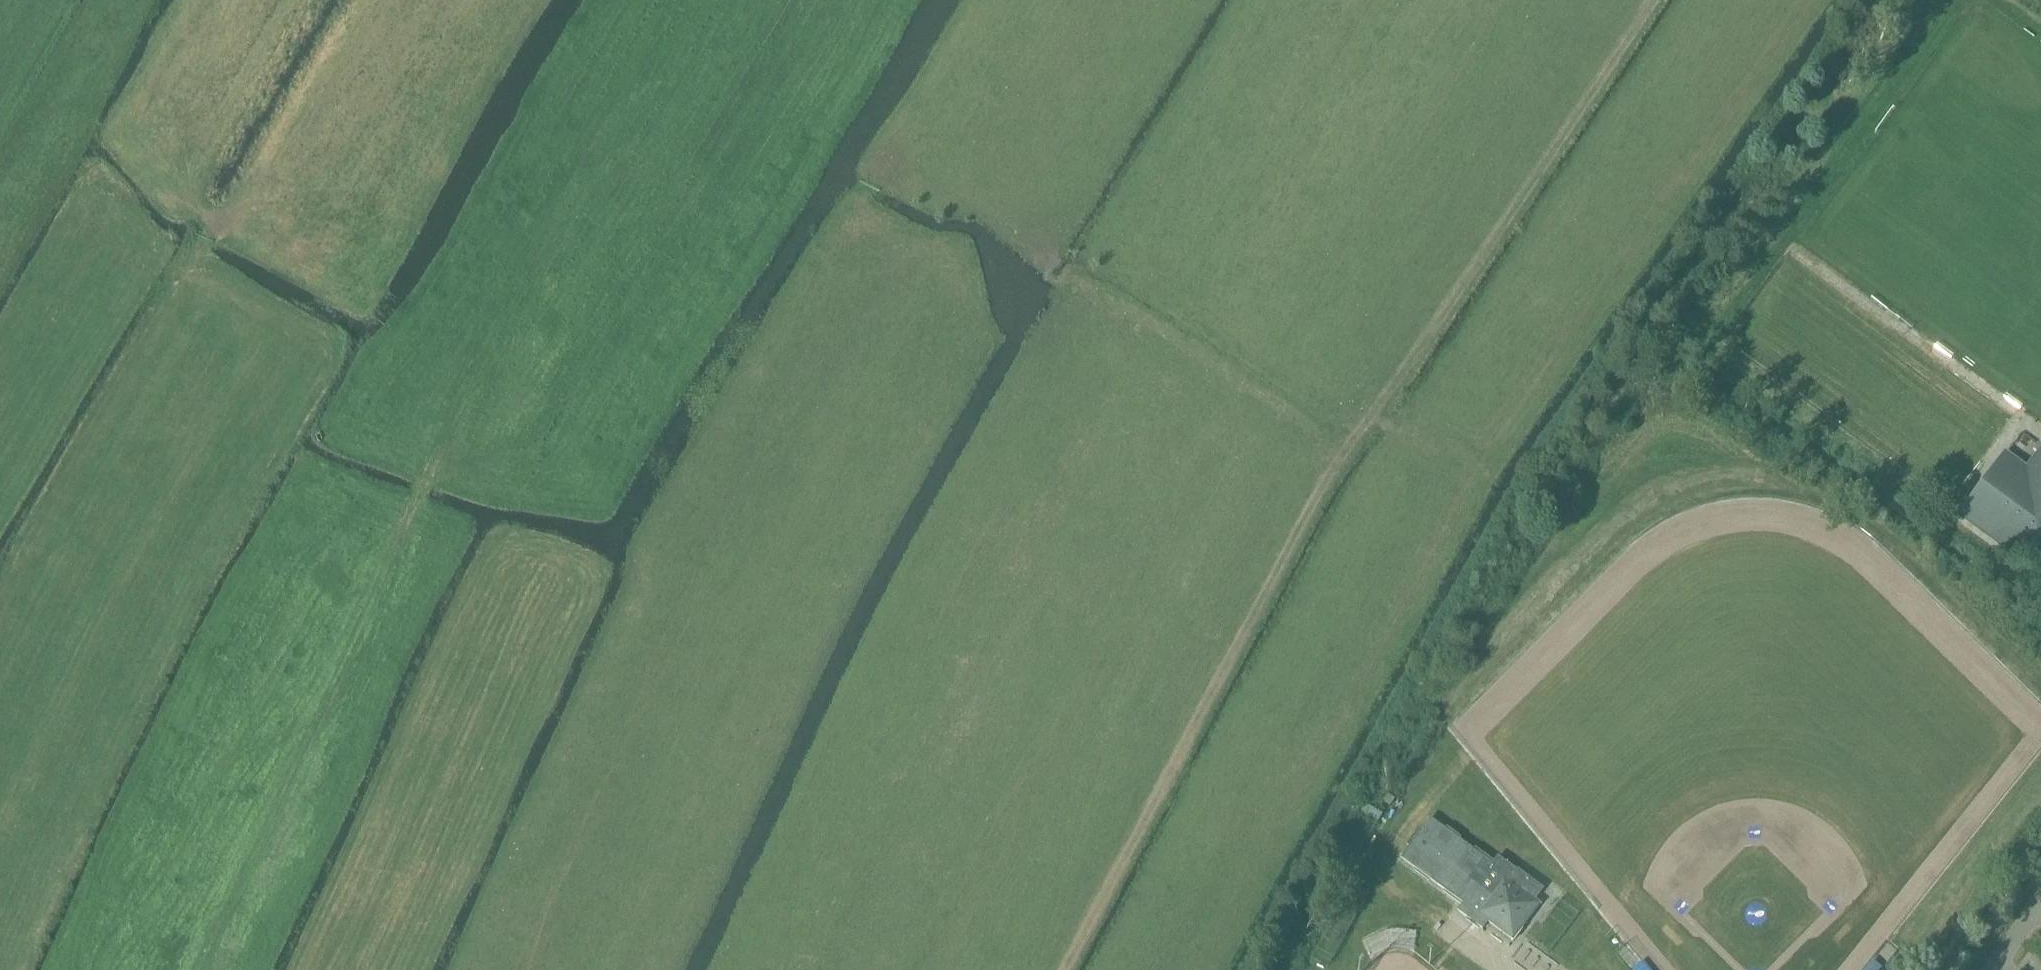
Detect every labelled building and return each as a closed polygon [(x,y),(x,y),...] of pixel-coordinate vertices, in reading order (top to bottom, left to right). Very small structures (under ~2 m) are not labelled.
[(2019,484),(2028,472),(2006,456),(1961,516),(2040,575),(2040,477),(2030,492),(2019,484)] [(1494,865),(1430,820),(1403,858),(1465,903),(1459,911),(1483,928),(1488,920),(1513,938),(1540,900),(1537,898),(1544,889),(1517,868),(1515,870),(1499,858),(1494,865)] [(1349,868),(1354,860),(1334,848),(1329,855),(1349,868)] [(1894,934),(1864,969),(1886,969),(1907,944),(1894,934)] [(1626,943),(1614,953),(1627,969),(1647,969),(1626,943)]
